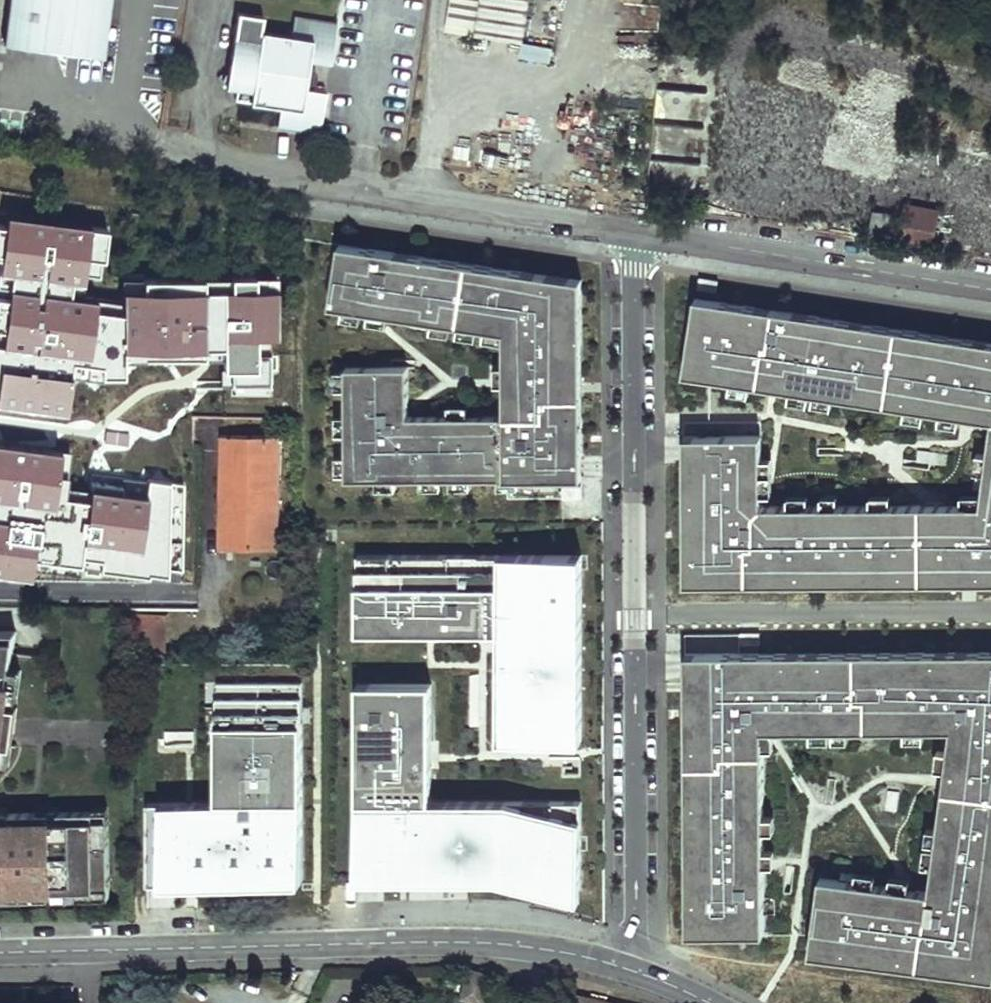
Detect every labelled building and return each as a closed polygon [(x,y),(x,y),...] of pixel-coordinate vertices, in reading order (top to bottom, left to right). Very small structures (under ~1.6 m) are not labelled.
[(3,42),(102,55),(109,5),(98,4),(99,0),(8,0),(3,42)] [(445,28),(522,39),(528,0),(450,0),(445,28)] [(262,15),(237,11),(225,86),(236,88),(234,99),(279,105),(276,125),(318,131),(325,90),(302,87),(303,81),(306,82),(309,81),(311,80),(313,78),(314,76),(315,74),(315,73),(314,70),(313,68),(312,67),(311,66),(309,64),(306,64),(307,58),(329,62),(335,21),(293,14),(290,34),(260,30),(262,15)] [(901,205),(893,243),(928,250),(934,220),(925,219),(927,210),(901,205)] [(935,211),(927,210),(925,219),(934,220),(935,211)] [(870,211),(865,238),(886,242),(891,216),(870,211)] [(393,252),(340,244),(330,305),(380,313),(381,304),(390,306),(388,314),(504,331),(504,347),(535,351),(535,357),(572,357),(572,345),(582,345),(581,308),(571,308),(571,289),(545,285),(547,275),(410,254),(409,262),(392,259),(393,252)] [(410,254),(393,252),(392,259),(409,262),(410,254)] [(581,280),(547,275),(545,285),(571,289),(571,308),(581,308),(581,280)] [(719,279),(700,276),(699,287),(717,290),(719,279)] [(39,305),(37,343),(78,345),(77,353),(77,355),(115,357),(118,312),(80,310),(79,305),(68,304),(67,292),(46,292),(45,305),(39,305)] [(696,296),(686,363),(706,366),(704,376),(713,377),(774,386),(775,379),(782,380),(781,387),(870,401),(872,391),(910,397),(908,406),(965,415),(968,395),(974,396),(971,416),(986,418),(987,411),(990,411),(990,351),(973,348),(974,338),(867,322),(866,331),(848,328),(849,319),(810,314),(808,323),(790,321),(791,311),(775,308),(774,318),(756,315),(757,306),(696,296)] [(381,304),(380,313),(388,314),(390,306),(381,304)] [(775,308),(757,306),(756,315),(774,318),(775,308)] [(810,314),(791,311),(790,321),(808,323),(810,314)] [(867,322),(849,319),(848,328),(866,331),(867,322)] [(117,331),(115,357),(145,359),(147,333),(117,331)] [(974,338),(973,348),(990,351),(990,341),(974,338)] [(37,343),(37,350),(77,353),(78,345),(37,343)] [(504,347),(505,406),(545,406),(545,417),(572,417),(572,437),(582,437),(582,345),(572,345),(572,357),(535,357),(535,351),(504,347)] [(686,363),(685,373),(704,376),(706,366),(686,363)] [(407,367),(366,367),(366,479),(508,478),(582,478),(582,437),(572,437),(572,417),(545,417),(545,406),(505,406),(505,416),(408,417),(408,410),(399,410),(399,402),(408,402),(407,367)] [(775,379),(774,386),(781,387),(782,380),(775,379)] [(872,391),(870,401),(908,406),(910,397),(872,391)] [(968,395),(965,415),(971,416),(974,396),(968,395)] [(141,415),(106,414),(105,449),(140,451),(141,415)] [(771,505),(770,435),(685,435),(685,482),(695,482),(695,520),(686,520),(686,555),(696,555),(696,582),(780,582),(780,572),(817,572),(817,582),(851,581),(851,571),(869,571),(869,581),(902,581),(902,571),(921,571),(921,581),(923,581),(922,504),(778,505),(778,512),(762,512),(761,505),(771,505)] [(23,502),(29,439),(0,436),(0,499),(23,502)] [(282,438),(220,437),(219,488),(228,488),(228,497),(218,497),(218,532),(233,532),(234,549),(265,549),(264,535),(280,535),(282,438)] [(983,504),(977,544),(982,545),(980,559),(990,559),(990,453),(983,504)] [(180,469),(149,468),(148,528),(145,528),(144,564),(179,565),(180,469)] [(695,482),(685,482),(686,520),(695,520),(695,482)] [(582,486),(563,486),(563,497),(582,497),(582,486)] [(228,488),(219,488),(218,497),(228,497),(228,488)] [(922,504),(923,581),(990,581),(990,559),(980,559),(982,545),(977,544),(983,504),(922,504)] [(233,532),(218,532),(218,548),(234,549),(233,532)] [(264,535),(265,549),(280,549),(280,535),(264,535)] [(390,552),(358,552),(358,618),(387,618),(387,607),(405,607),(405,618),(428,619),(428,607),(446,607),(446,619),(479,619),(479,607),(512,608),(512,639),(499,639),(499,658),(512,658),(512,679),(499,679),(499,710),(512,710),(512,728),(570,729),(570,711),(582,711),(582,677),(571,677),(571,659),(582,659),(582,640),(571,640),(571,622),(582,622),(582,604),(571,604),(571,586),(582,586),(582,560),(572,560),(572,542),(520,542),(520,553),(501,553),(501,542),(482,542),(482,553),(464,553),(464,541),(440,541),(440,553),(422,553),(422,541),(390,541),(390,552)] [(390,541),(359,541),(358,552),(390,552),(390,541)] [(440,541),(422,541),(422,553),(440,553),(440,541)] [(482,542),(464,541),(464,553),(482,553),(482,542)] [(520,542),(501,542),(501,553),(520,553),(520,542)] [(582,560),(582,542),(572,542),(572,560),(582,560)] [(686,555),(686,582),(696,582),(696,555),(686,555)] [(851,571),(851,581),(869,581),(869,571),(851,571)] [(902,571),(902,581),(921,581),(921,571),(902,571)] [(780,572),(780,582),(817,582),(817,572),(780,572)] [(582,604),(582,586),(571,586),(571,604),(582,604)] [(387,607),(387,618),(405,618),(405,607),(387,607)] [(428,607),(428,619),(446,619),(446,607),(428,607)] [(479,619),(499,619),(499,639),(512,639),(512,608),(479,607),(479,619)] [(582,640),(582,622),(571,622),(571,640),(582,640)] [(0,631),(0,772),(4,743),(6,729),(16,731),(20,704),(9,703),(11,692),(5,692),(8,667),(13,667),(15,652),(17,631),(0,631)] [(760,633),(739,633),(740,644),(760,644),(760,633)] [(990,652),(971,652),(971,662),(933,662),(933,652),(822,652),(822,663),(785,663),(785,653),(752,653),(752,679),(734,679),(734,690),(686,690),(686,710),(696,710),(696,747),(686,747),(686,766),(696,766),(696,804),(686,804),(686,825),(696,825),(697,863),(687,863),(687,900),(697,900),(697,934),(764,934),(764,914),(764,898),(764,873),(755,873),(755,864),(764,864),(764,835),(764,816),(763,730),(763,722),(778,722),(778,730),(811,730),(851,729),(867,729),(867,719),(905,719),(905,729),(906,729),(924,729),(951,729),(961,729),(961,721),(989,721),(989,728),(990,728),(990,688),(990,652)] [(822,652),(785,653),(785,663),(822,663),(822,652)] [(971,652),(933,652),(933,662),(971,662),(971,652)] [(752,653),(686,653),(686,690),(734,690),(734,679),(752,679),(752,653)] [(512,658),(499,658),(499,679),(512,679),(512,658)] [(582,677),(582,659),(571,659),(571,677),(582,677)] [(11,692),(14,667),(13,667),(8,667),(5,692),(11,692)] [(147,800),(147,864),(173,864),(173,874),(196,874),(195,870),(214,870),(214,881),(232,881),(232,871),(249,871),(249,881),(266,880),(266,872),(283,872),(283,880),(302,880),(302,820),(292,820),(292,801),(302,801),(302,771),(292,771),(292,752),(302,752),(302,681),(217,681),(217,752),(227,752),(227,771),(217,771),(217,800),(217,809),(198,809),(198,800),(147,800)] [(432,683),(371,683),(370,704),(357,704),(357,722),(370,722),(370,743),(357,743),(357,785),(370,785),(370,801),(357,801),(357,868),(428,868),(428,878),(449,878),(449,868),(467,868),(467,878),(487,878),(487,868),(506,868),(505,879),(526,882),(526,868),(546,869),(546,884),(564,886),(564,869),(581,868),(581,801),(550,801),(550,813),(523,813),(523,801),(447,801),(447,812),(415,812),(415,801),(431,801),(431,766),(418,765),(418,742),(431,742),(432,683)] [(371,683),(357,683),(357,704),(370,704),(371,683)] [(499,710),(499,728),(512,728),(512,710),(499,710)] [(696,710),(686,710),(686,747),(696,747),(696,710)] [(582,729),(582,711),(570,711),(570,729),(582,729)] [(905,719),(867,719),(867,729),(905,729),(905,719)] [(943,789),(940,809),(950,810),(953,790),(990,795),(990,728),(989,728),(989,721),(961,721),(961,729),(951,729),(943,789)] [(370,722),(357,722),(357,743),(370,743),(370,722)] [(778,722),(763,722),(763,730),(778,730),(778,722)] [(4,743),(14,745),(16,731),(6,729),(4,743)] [(431,766),(431,742),(418,742),(418,765),(431,766)] [(227,752),(217,752),(217,771),(227,771),(227,752)] [(292,771),(302,771),(302,752),(292,752),(292,771)] [(696,766),(686,766),(686,804),(696,804),(696,766)] [(370,785),(357,785),(357,801),(370,801),(370,785)] [(929,892),(916,890),(915,898),(906,897),(907,889),(898,888),(896,907),(890,906),(892,887),(875,884),(839,880),(820,877),(812,934),(811,944),(864,951),(863,961),(899,966),(900,956),(937,960),(936,970),(976,976),(977,966),(990,968),(990,795),(953,790),(950,810),(940,809),(938,826),(933,866),(929,892)] [(217,809),(217,800),(198,800),(198,809),(217,809)] [(292,820),(302,820),(302,801),(292,801),(292,820)] [(447,801),(431,801),(415,801),(415,812),(447,812),(447,801)] [(550,801),(523,801),(523,813),(550,813),(550,801)] [(113,895),(111,818),(97,818),(97,810),(62,811),(62,819),(53,819),(53,811),(11,812),(11,820),(0,820),(0,898),(2,898),(1,889),(25,889),(25,897),(53,897),(53,888),(71,888),(71,896),(113,895)] [(696,825),(686,825),(687,863),(697,863),(696,825)] [(147,881),(214,881),(214,870),(195,870),(196,874),(173,874),(173,864),(147,864),(147,881)] [(755,864),(755,873),(764,873),(764,864),(755,864)] [(357,868),(357,878),(428,878),(428,868),(357,868)] [(449,868),(449,878),(467,878),(467,868),(449,868)] [(487,868),(487,878),(498,878),(505,879),(506,868),(487,868)] [(526,868),(526,882),(546,884),(546,869),(526,868)] [(564,886),(581,888),(581,868),(564,869),(564,886)] [(249,871),(232,871),(232,881),(249,881),(249,871)] [(283,872),(266,872),(266,880),(283,880),(283,872)] [(898,888),(892,887),(890,906),(896,907),(898,888)] [(53,888),(53,897),(71,896),(71,888),(53,888)] [(1,889),(2,898),(25,897),(25,889),(1,889)] [(916,890),(907,889),(906,897),(915,898),(916,890)] [(697,900),(687,900),(687,934),(697,934),(697,900)] [(810,954),(863,961),(864,951),(811,944),(810,954)] [(899,966),(936,970),(937,960),(900,956),(899,966)] [(977,966),(976,976),(990,978),(990,968),(977,966)] [(564,992),(561,1002),(593,1002),(594,999),(564,992)]
